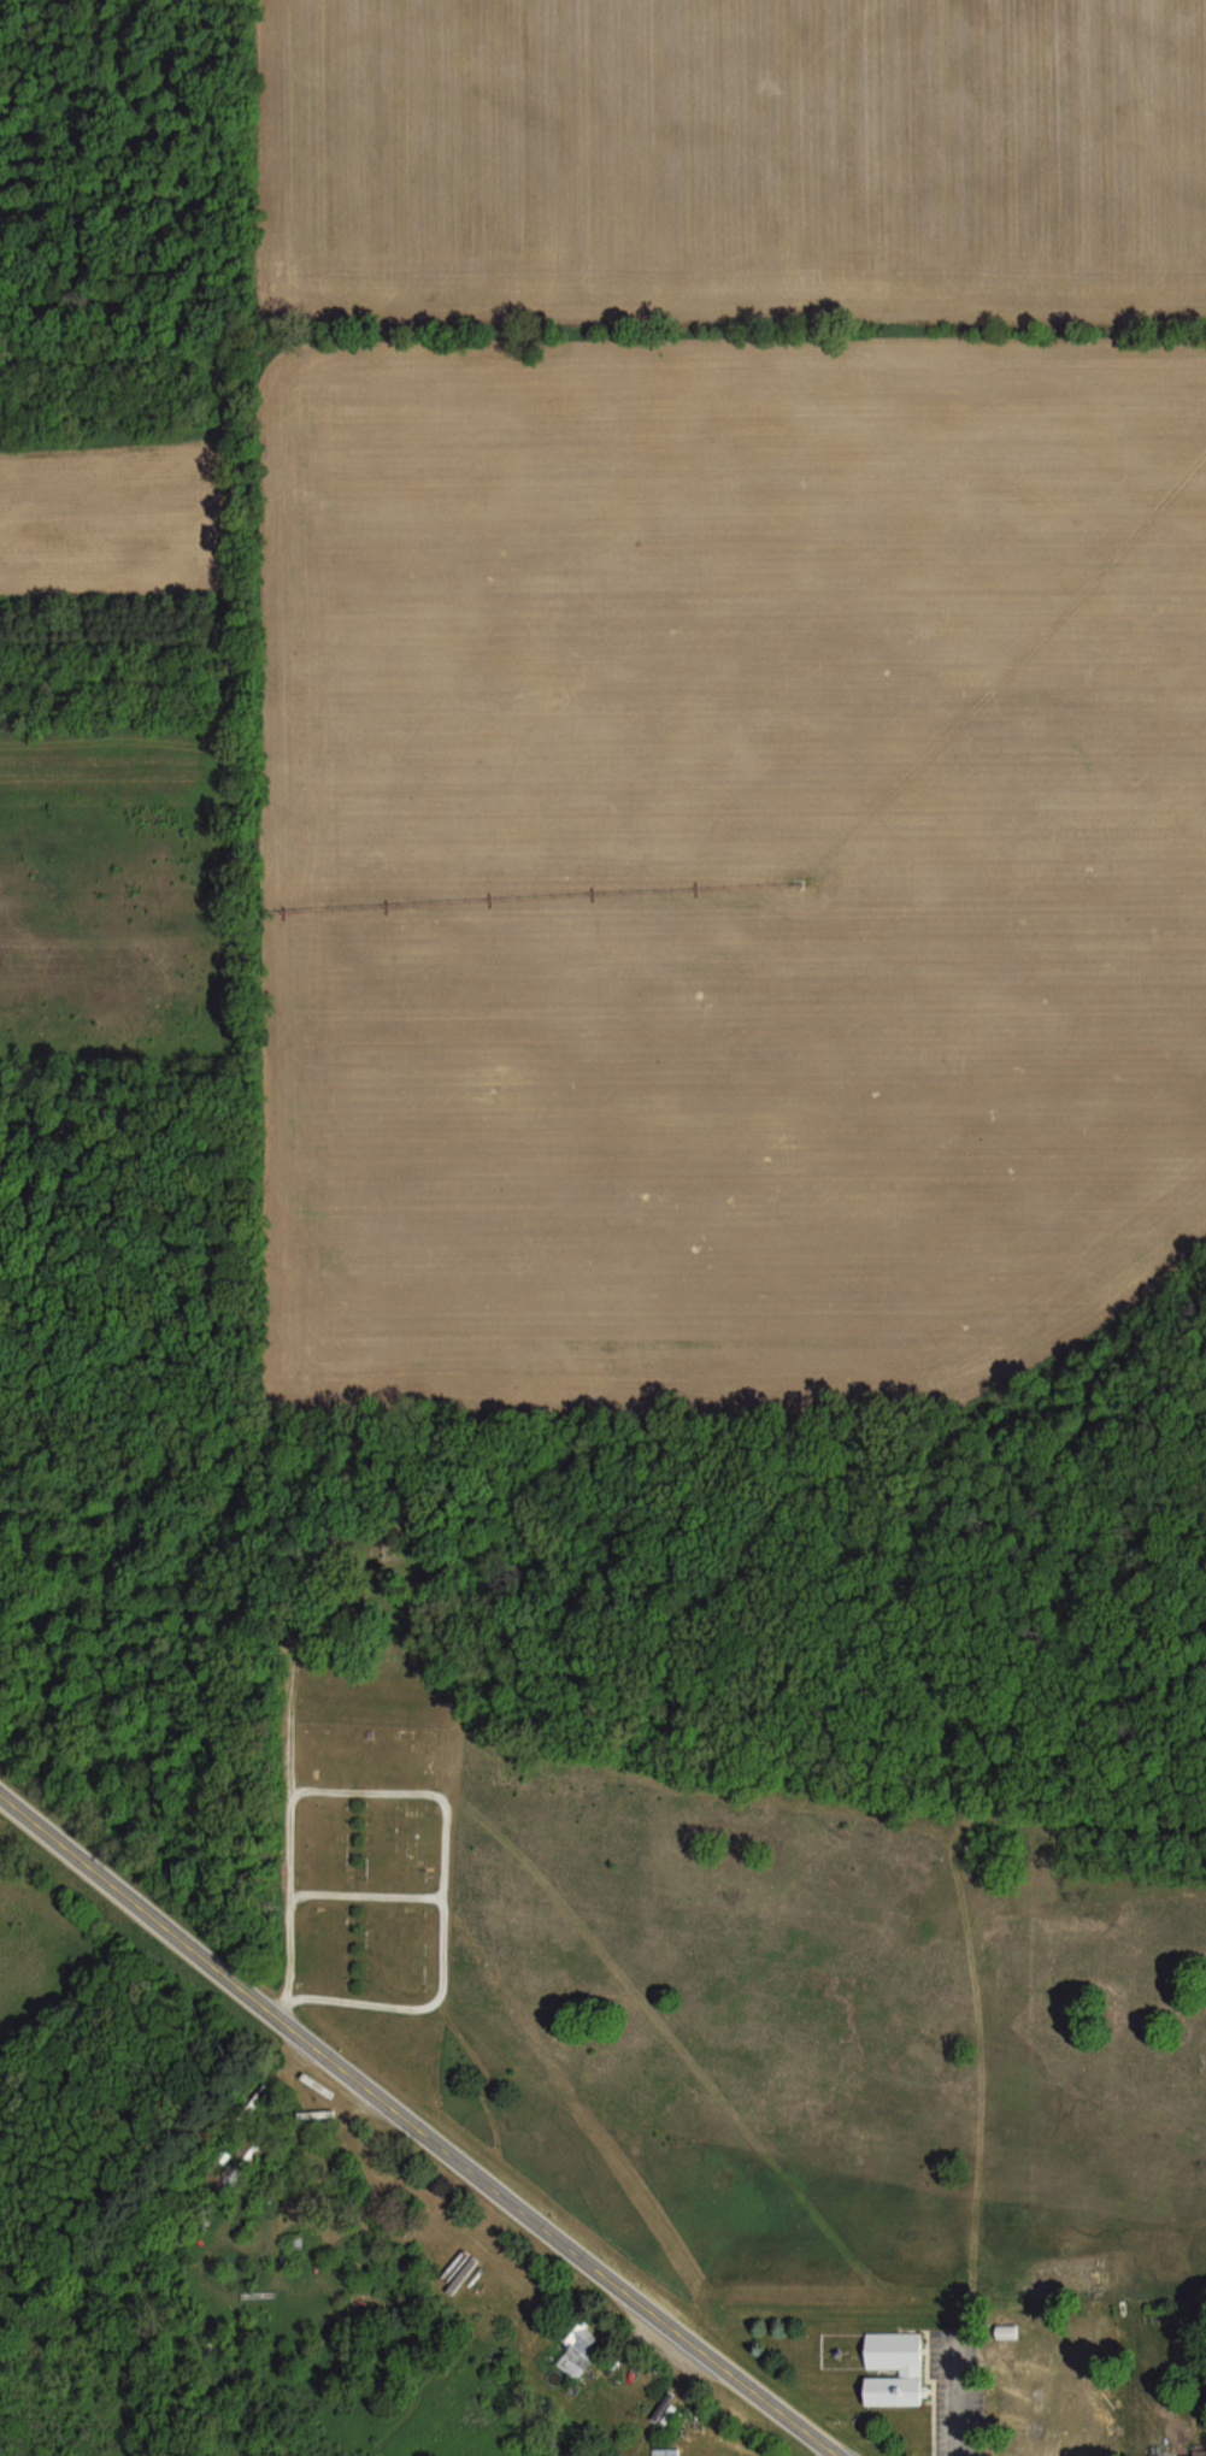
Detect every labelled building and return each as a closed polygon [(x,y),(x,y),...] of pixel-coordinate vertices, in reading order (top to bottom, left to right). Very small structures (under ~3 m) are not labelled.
[(231,2170),(251,2167),(249,2148),(229,2151),(231,2170)] [(562,2336),(572,2345),(557,2362),(573,2378),(609,2339),(582,2314),(562,2336)] [(865,2372),(865,2404),(926,2404),(925,2330),(865,2330),(865,2372)]
